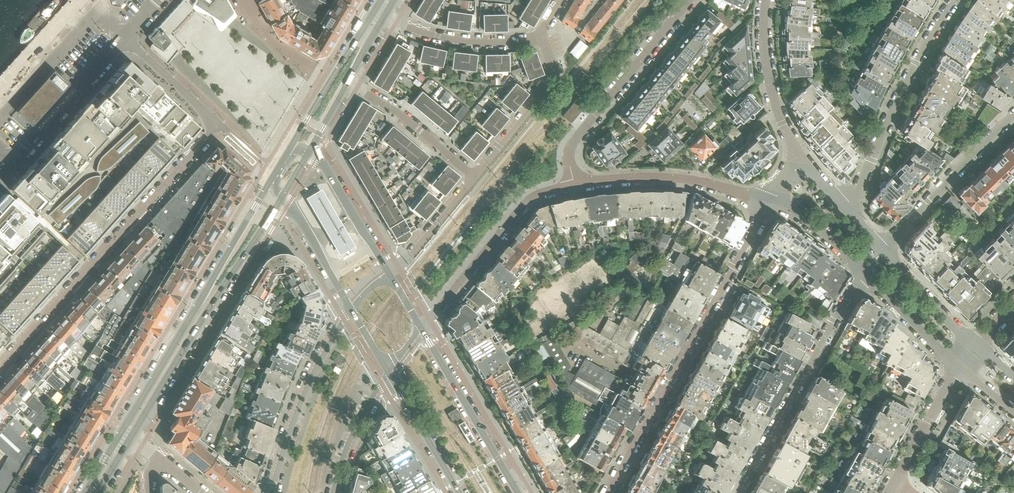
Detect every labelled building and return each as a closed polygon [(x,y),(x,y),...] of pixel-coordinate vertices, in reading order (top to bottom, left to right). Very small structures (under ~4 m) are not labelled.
[(194,12),(198,7),(214,18),(220,22),(221,22),(222,23),(223,23),(224,23),(225,22),(226,21),(228,20),(232,14),(234,12),(231,6),(227,0),(183,0),(157,29),(156,28),(148,37),(152,41),(153,42),(151,45),(150,46),(150,47),(150,48),(151,49),(162,59),(167,64),(169,62),(178,52),(178,51),(171,43),(171,42),(171,41),(170,40),(170,39),(174,34),(194,12)] [(286,1),(287,0),(263,0),(259,3),(265,13),(286,1)] [(293,6),(296,8),(306,15),(313,19),(319,22),(328,8),(333,0),(290,0),(293,6)] [(337,33),(345,19),(353,6),(344,0),(333,0),(319,22),(323,25),(337,33)] [(440,2),(437,0),(423,0),(421,3),(434,12),(440,2)] [(544,6),(534,0),(529,0),(525,8),(538,16),(544,6)] [(589,0),(575,0),(574,2),(586,10),(587,8),(585,7),(589,0)] [(612,0),(607,0),(602,6),(611,14),(618,5),(612,0)] [(813,1),(807,0),(789,0),(789,3),(786,2),(785,7),(789,8),(789,9),(819,14),(820,9),(812,7),(813,1)] [(928,5),(920,0),(900,0),(899,2),(921,16),(924,16),(927,11),(926,9),(928,5)] [(978,0),(976,0),(974,3),(972,4),(970,6),(970,8),(969,10),(990,25),(993,20),(994,22),(999,16),(997,15),(978,0)] [(1005,5),(999,0),(978,0),(997,15),(1000,10),(1002,12),(1006,6),(1005,5)] [(265,13),(271,23),(296,8),(293,6),(286,1),(265,13)] [(567,13),(578,19),(579,18),(578,18),(583,10),(585,11),(586,10),(574,2),(568,12),(568,11),(567,13)] [(921,16),(899,2),(892,13),(916,28),(920,22),(919,20),(921,16)] [(428,22),(434,12),(421,3),(415,13),(428,22)] [(604,23),(611,14),(602,6),(595,14),(594,13),(593,14),(604,23)] [(278,35),(300,48),(307,37),(309,34),(294,25),(298,19),(302,21),(306,15),(296,8),(271,23),(278,35)] [(532,26),(538,16),(525,8),(519,18),(523,20),(520,24),(526,27),(529,23),(532,26)] [(786,22),(808,25),(809,25),(810,23),(811,17),(811,16),(811,13),(819,14),(789,9),(789,11),(785,10),(784,15),(787,16),(786,22)] [(446,27),(457,28),(460,12),(448,10),(446,27)] [(710,32),(720,20),(715,16),(707,10),(702,15),(700,15),(698,18),(698,20),(697,21),(710,32)] [(851,20),(860,21),(854,13),(841,10),(840,17),(851,20)] [(990,25),(969,10),(966,14),(964,15),(962,17),(963,19),(961,21),(982,35),(986,31),(987,32),(991,26),(990,25)] [(460,12),(457,28),(469,30),(469,28),(473,28),(474,23),(470,22),(471,14),(460,12)] [(725,25),(729,20),(726,17),(719,12),(715,16),(720,20),(725,25)] [(575,24),(578,19),(567,13),(561,22),(572,28),(574,26),(575,27),(577,25),(575,24)] [(913,34),(916,28),(892,13),(885,25),(908,38),(910,34),(913,34)] [(484,30),(495,30),(495,14),(483,14),(484,23),(479,23),(479,29),(484,29),(484,30)] [(495,14),(495,30),(507,30),(507,29),(509,29),(514,28),(514,21),(506,21),(506,14),(495,14)] [(604,23),(593,14),(591,15),(593,17),(587,24),(596,32),(604,23)] [(725,25),(729,28),(734,24),(729,20),(725,25)] [(734,24),(729,28),(734,33),(742,26),(743,25),(739,20),(734,24)] [(705,38),(710,32),(697,21),(696,22),(694,23),(692,25),(692,27),(688,32),(701,43),(705,46),(709,41),(705,38)] [(984,36),(982,35),(961,21),(958,25),(956,26),(954,29),(955,30),(954,31),(977,47),(984,36)] [(808,31),(808,25),(786,22),(786,28),(783,29),(783,33),(787,33),(787,35),(818,37),(818,32),(809,32),(809,31),(808,31)] [(597,32),(596,32),(587,24),(582,29),(581,28),(579,30),(581,31),(579,33),(589,41),(597,32)] [(325,54),(337,33),(323,25),(314,39),(311,37),(310,39),(307,37),(300,48),(314,56),(325,54)] [(908,38),(885,25),(878,36),(879,36),(902,49),(904,46),(906,45),(909,40),(908,38)] [(721,48),(728,56),(747,39),(744,36),(747,34),(746,30),(744,28),(746,27),(745,26),(721,48)] [(971,57),(977,47),(954,31),(952,36),(950,36),(948,39),(949,41),(948,43),(971,57)] [(698,54),(705,46),(701,43),(688,32),(685,36),(683,36),(680,39),(698,54)] [(818,42),(818,37),(787,35),(787,37),(783,37),(783,42),(786,42),(786,48),(809,48),(809,43),(810,43),(810,42),(818,42)] [(903,52),(902,49),(879,36),(872,47),(873,48),(896,61),(898,57),(900,57),(903,52)] [(698,54),(680,39),(680,40),(677,43),(677,45),(675,49),(691,63),(698,54)] [(747,40),(747,39),(728,56),(722,62),(729,70),(748,52),(745,50),(748,47),(748,44),(746,42),(747,40)] [(422,50),(423,45),(420,43),(411,40),(409,43),(420,48),(420,49),(422,50)] [(391,54),(404,61),(410,51),(412,48),(408,46),(409,46),(403,42),(401,46),(397,44),(391,54)] [(971,57),(948,43),(945,46),(944,47),(942,50),(942,51),(942,53),(943,54),(964,67),(971,57)] [(431,63),(434,48),(423,45),(422,50),(419,61),(421,61),(431,63)] [(434,48),(431,63),(442,66),(445,51),(434,48)] [(789,61),(811,60),(811,54),(810,54),(809,49),(809,48),(786,48),(787,55),(784,55),(785,60),(788,60),(789,61)] [(837,56),(846,48),(834,49),(834,59),(837,56)] [(896,61),(873,48),(870,53),(866,59),(867,60),(890,72),(892,69),(895,68),(897,64),(896,61)] [(684,71),(691,63),(675,49),(672,52),(670,53),(667,56),(684,71)] [(452,67),(464,69),(466,53),(454,52),(452,67)] [(524,68),(539,62),(535,52),(520,57),(524,68)] [(749,53),(748,52),(729,70),(723,75),(731,83),(749,66),(747,63),(750,60),(749,57),(747,55),(749,53)] [(466,53),(464,69),(475,70),(477,55),(477,54),(466,53)] [(399,71),(404,61),(391,54),(385,63),(399,71)] [(497,55),(497,70),(509,70),(508,54),(497,55)] [(937,69),(965,87),(965,86),(963,85),(963,84),(964,82),(960,80),(967,69),(964,67),(943,54),(941,55),(938,58),(938,61),(934,67),(937,69)] [(486,71),(497,70),(497,55),(485,55),(486,71)] [(684,71),(667,56),(666,56),(666,57),(663,60),(664,62),(661,66),(678,79),(684,71)] [(811,60),(789,61),(789,63),(785,63),(786,68),(788,68),(789,75),(792,74),(793,77),(810,75),(811,74),(812,73),(811,66),(812,66),(812,65),(823,64),(823,60),(811,60)] [(890,72),(867,60),(861,71),(862,71),(884,84),(886,81),(888,80),(891,75),(890,72)] [(1011,60),(1007,63),(1005,62),(999,67),(1005,74),(1006,73),(1013,82),(1013,63),(1011,60)] [(83,256),(199,128),(182,113),(159,93),(125,62),(105,84),(88,103),(66,127),(67,127),(47,148),(28,169),(10,190),(83,256)] [(543,73),(539,62),(524,68),(528,79),(539,75),(543,73)] [(393,81),(399,71),(385,63),(379,73),(393,81)] [(703,72),(706,75),(711,68),(708,65),(703,72)] [(671,88),(678,79),(661,66),(658,69),(656,69),(653,73),(671,88)] [(750,67),(749,66),(731,83),(725,88),(733,97),(751,80),(748,76),(751,74),(751,71),(749,68),(750,67)] [(1006,73),(1005,74),(999,67),(994,71),(998,75),(992,80),(992,81),(991,82),(993,84),(992,85),(1009,96),(1010,97),(1013,93),(1013,82),(1006,73)] [(960,95),(965,87),(937,69),(931,77),(929,76),(925,84),(926,85),(924,88),(926,89),(954,107),(961,96),(960,95)] [(32,126),(69,85),(53,71),(16,112),(32,126)] [(885,87),(884,84),(862,71),(855,82),(880,98),(880,97),(880,96),(879,95),(880,93),(881,94),(882,93),(885,87)] [(701,81),(706,75),(703,72),(698,78),(701,81)] [(387,91),(393,81),(379,73),(373,83),(387,91)] [(426,77),(420,73),(417,76),(423,81),(426,77)] [(664,96),(671,88),(653,73),(652,73),(653,73),(650,77),(650,79),(647,82),(664,96)] [(797,116),(820,95),(814,89),(820,83),(816,79),(819,76),(817,74),(809,81),(801,88),(792,97),(788,101),(789,105),(792,108),(791,109),(792,112),(793,114),(795,115),(797,116)] [(700,85),(706,91),(710,88),(704,81),(700,85)] [(664,96),(647,82),(644,86),(642,86),(639,90),(657,104),(664,96)] [(689,89),(692,91),(698,85),(695,82),(689,89)] [(880,98),(855,82),(849,92),(857,101),(859,99),(874,108),(876,104),(878,103),(880,98)] [(508,91),(521,102),(528,93),(515,83),(508,91)] [(531,92),(536,86),(532,83),(527,89),(531,92)] [(1009,96),(992,85),(988,83),(980,96),(990,103),(993,99),(1000,103),(1001,104),(1009,97),(1009,96)] [(788,92),(792,97),(801,88),(797,84),(788,92)] [(702,95),(706,91),(700,85),(697,89),(702,95)] [(657,104),(639,90),(639,89),(639,90),(636,94),(636,96),(634,99),(650,113),(657,104)] [(687,98),(692,91),(689,89),(684,95),(687,98)] [(700,97),(702,95),(697,89),(694,93),(700,97)] [(954,107),(926,89),(923,89),(921,93),(921,95),(917,102),(919,103),(943,118),(945,120),(947,117),(949,113),(952,115),(956,109),(954,107)] [(412,104),(420,110),(431,98),(422,91),(421,92),(412,104)] [(443,100),(449,93),(447,91),(441,98),(443,100)] [(513,111),(521,102),(508,91),(501,101),(513,111)] [(742,122),(760,106),(754,99),(755,99),(754,98),(753,96),(751,93),(749,92),(748,91),(742,98),(740,96),(739,96),(737,94),(732,99),(734,101),(727,107),(732,113),(731,115),(733,117),(732,118),(735,122),(739,119),(742,122)] [(824,91),(820,95),(797,116),(796,117),(796,121),(799,125),(798,126),(798,127),(799,129),(801,131),(803,132),(804,133),(828,112),(819,102),(827,95),(824,91)] [(841,100),(847,95),(844,91),(838,96),(841,100)] [(410,98),(403,92),(397,98),(399,100),(403,99),(406,101),(410,98)] [(449,93),(443,100),(446,102),(452,95),(449,93)] [(707,105),(711,102),(705,95),(701,99),(707,105)] [(571,122),(586,104),(578,97),(563,115),(571,122)] [(420,110),(429,118),(439,105),(431,98),(420,110)] [(650,113),(634,99),(631,102),(629,103),(626,106),(643,121),(650,113)] [(676,105),(679,108),(684,101),(681,99),(676,105)] [(875,108),(874,108),(859,99),(857,101),(871,117),(875,108)] [(852,100),(849,103),(856,110),(862,117),(865,114),(852,100)] [(355,112),(369,120),(375,110),(374,110),(361,102),(355,112)] [(716,108),(711,102),(707,105),(713,111),(716,108)] [(936,129),(943,118),(919,103),(916,104),(914,108),(914,110),(910,116),(930,129),(938,134),(939,131),(936,129)] [(987,103),(984,109),(989,112),(996,116),(1000,112),(987,103)] [(429,118),(438,125),(448,112),(439,105),(429,118)] [(448,112),(438,125),(447,132),(456,120),(458,122),(469,109),(464,105),(454,117),(448,112)] [(673,114),(679,108),(676,105),(670,112),(673,114)] [(643,121),(626,106),(625,106),(625,107),(622,110),(623,112),(619,116),(629,125),(637,129),(643,121)] [(488,116),(501,126),(508,117),(496,107),(488,116)] [(833,107),(828,112),(804,133),(804,134),(803,135),(808,140),(807,141),(808,142),(808,144),(810,146),(812,148),(814,148),(836,128),(827,117),(835,109),(833,107)] [(355,112),(350,122),(363,129),(369,120),(355,112)] [(687,123),(691,120),(685,114),(682,117),(687,123)] [(980,114),(977,119),(987,125),(991,121),(986,117),(980,114)] [(493,135),(501,126),(488,116),(481,125),(493,135)] [(662,122),(665,125),(670,118),(667,116),(662,122)] [(930,129),(910,116),(908,117),(904,122),(905,124),(900,131),(907,136),(912,139),(912,140),(923,147),(926,147),(928,146),(930,143),(930,140),(926,136),(930,129)] [(701,160),(716,147),(702,131),(707,126),(710,129),(717,123),(713,118),(706,124),(705,123),(693,134),(696,138),(687,147),(693,154),(694,152),(701,160)] [(697,126),(691,120),(687,123),(693,129),(697,126)] [(823,162),(824,162),(854,135),(847,128),(841,135),(837,131),(846,123),(843,121),(836,128),(814,148),(814,149),(819,155),(818,155),(818,156),(819,158),(821,160),(823,162)] [(357,139),(363,129),(350,122),(344,131),(357,139)] [(663,127),(665,125),(662,122),(660,124),(656,128),(659,131),(663,127)] [(965,132),(968,128),(962,123),(959,128),(965,132)] [(644,136),(637,129),(629,125),(626,129),(639,140),(644,136)] [(734,141),(740,135),(742,134),(734,125),(726,133),(728,135),(734,141)] [(648,151),(652,155),(674,135),(667,127),(648,144),(651,148),(648,151)] [(742,146),(760,166),(768,159),(766,157),(774,150),(774,147),(768,141),(772,137),(769,134),(769,131),(766,127),(763,127),(754,135),(752,132),(746,137),(748,140),(742,146)] [(382,140),(390,147),(400,135),(392,128),(391,128),(382,140)] [(352,149),(357,139),(344,131),(338,141),(342,143),(339,147),(345,151),(348,147),(352,149)] [(453,140),(458,134),(454,131),(450,137),(453,140)] [(468,140),(480,150),(488,141),(475,131),(468,140)] [(592,160),(592,161),(618,142),(610,132),(602,138),(601,137),(596,141),(598,143),(592,147),(594,149),(590,151),(589,154),(590,157),(592,160)] [(399,154),(409,142),(400,135),(390,147),(399,154)] [(674,135),(652,155),(656,160),(660,157),(663,161),(682,144),(674,135)] [(721,153),(734,141),(728,135),(716,147),(721,153)] [(734,141),(721,153),(725,157),(728,155),(729,157),(720,165),(720,168),(724,172),(727,172),(730,176),(734,172),(739,178),(742,178),(750,171),(752,173),(760,166),(742,146),(741,145),(743,143),(741,141),(744,138),(740,135),(734,141)] [(854,135),(824,162),(825,166),(828,169),(831,170),(832,169),(835,172),(835,173),(835,175),(836,177),(837,178),(839,179),(841,179),(841,180),(847,175),(846,174),(850,171),(848,168),(853,163),(852,162),(855,159),(857,154),(857,153),(860,150),(856,146),(858,145),(852,138),(854,135)] [(644,136),(639,140),(635,144),(639,149),(648,141),(644,136)] [(473,159),(480,150),(468,140),(461,149),(467,154),(473,159)] [(1013,141),(1004,150),(1013,160),(1013,141)] [(399,154),(408,162),(418,149),(409,142),(399,154)] [(618,142),(592,161),(593,161),(595,164),(598,166),(601,165),(604,163),(605,165),(611,161),(612,163),(617,160),(617,159),(625,153),(618,142)] [(923,147),(913,156),(929,172),(931,171),(934,171),(937,167),(937,164),(942,160),(943,158),(926,147),(923,147)] [(119,256),(80,299),(108,324),(114,314),(119,316),(126,321),(154,337),(161,325),(163,322),(169,313),(174,304),(176,301),(178,297),(183,289),(183,288),(193,272),(204,254),(206,251),(217,232),(249,179),(244,175),(248,172),(235,160),(224,150),(222,149),(219,152),(215,149),(214,151),(171,198),(119,256)] [(418,149),(408,162),(417,169),(421,163),(427,157),(418,149)] [(1013,175),(1013,160),(1004,150),(995,158),(1013,176),(1013,175)] [(354,170),(368,162),(362,152),(348,160),(354,170)] [(929,172),(913,156),(911,154),(902,163),(921,181),(922,180),(924,179),(926,176),(927,174),(929,172)] [(394,161),(397,157),(394,155),(391,158),(389,156),(386,159),(391,165),(394,161)] [(1013,176),(995,158),(986,168),(1003,185),(1013,176)] [(373,172),(368,162),(354,170),(360,180),(373,172)] [(918,184),(921,181),(902,163),(894,172),(895,174),(906,185),(912,191),(912,190),(913,190),(912,189),(915,188),(917,186),(918,184)] [(438,176),(450,186),(458,177),(447,168),(446,167),(438,176)] [(1003,185),(986,168),(982,172),(978,173),(977,176),(994,194),(998,190),(1003,185)] [(408,183),(415,174),(412,171),(405,180),(408,183)] [(419,181),(425,174),(422,171),(416,178),(419,181)] [(379,181),(373,172),(360,180),(366,189),(379,181)] [(880,205),(883,209),(906,185),(895,174),(891,178),(886,183),(884,180),(879,186),(881,188),(879,190),(880,191),(872,200),(878,207),(880,205)] [(443,195),(450,186),(438,176),(431,185),(443,195)] [(985,204),(994,194),(977,176),(976,178),(972,179),(971,182),(967,186),(985,204)] [(366,189),(372,199),(385,191),(379,182),(379,181),(366,189)] [(912,191),(906,185),(883,209),(887,212),(885,213),(892,220),(901,211),(903,211),(913,200),(909,195),(912,192),(912,191)] [(985,204),(967,186),(966,185),(958,193),(962,197),(960,199),(971,211),(973,209),(976,212),(985,204)] [(320,189),(304,198),(337,254),(352,245),(345,233),(333,240),(325,226),(337,219),(320,189)] [(390,201),(385,191),(372,199),(377,209),(390,201)] [(421,198),(419,201),(421,203),(432,211),(439,202),(438,201),(426,192),(421,198)] [(648,216),(648,193),(637,193),(635,192),(633,193),(630,194),(628,193),(625,194),(615,195),(616,218),(627,218),(628,220),(628,224),(629,239),(633,238),(637,238),(637,232),(633,232),(632,224),(633,224),(632,220),(632,218),(648,216)] [(648,193),(648,216),(679,218),(680,215),(681,206),(681,204),(682,204),(683,204),(686,196),(687,193),(682,193),(682,194),(671,194),(669,192),(666,193),(664,193),(661,192),(659,193),(648,193)] [(685,221),(696,227),(709,202),(708,201),(707,199),(703,197),(701,198),(700,197),(693,193),(693,194),(685,220),(685,221)] [(0,199),(0,242),(10,251),(35,223),(35,222),(4,194),(0,199)] [(606,220),(616,218),(615,195),(604,196),(601,195),(599,196),(597,197),(594,196),(592,197),(581,198),(585,222),(606,220)] [(973,217),(951,196),(942,205),(955,219),(963,227),(973,217)] [(576,224),(585,222),(581,198),(571,201),(568,200),(566,202),(564,202),(561,202),(559,203),(548,206),(552,226),(554,225),(555,229),(576,224)] [(383,218),(396,210),(390,201),(377,209),(383,218)] [(424,220),(432,211),(421,203),(419,201),(412,210),(424,220)] [(707,233),(721,208),(718,206),(718,205),(718,203),(717,202),(715,202),(714,202),(713,203),(712,203),(709,201),(709,202),(696,227),(707,233)] [(552,226),(548,206),(537,210),(533,215),(549,228),(552,226)] [(707,233),(718,240),(732,215),(728,212),(727,210),(723,207),(721,208),(707,233)] [(402,220),(396,210),(383,218),(388,228),(402,220)] [(1010,216),(1009,215),(1004,220),(1007,222),(1013,229),(1013,212),(1010,216)] [(915,264),(938,238),(931,232),(933,230),(928,226),(937,216),(934,213),(925,222),(910,239),(910,240),(906,245),(905,252),(909,255),(909,258),(915,264)] [(732,215),(718,240),(725,243),(724,245),(728,247),(726,251),(729,252),(744,225),(744,224),(744,221),(740,219),(739,216),(735,214),(732,215)] [(549,228),(533,215),(525,225),(526,226),(541,237),(548,228),(549,228)] [(345,233),(337,219),(325,226),(333,240),(345,233)] [(407,229),(402,220),(388,228),(394,238),(408,230),(407,229)] [(773,258),(794,232),(793,229),(789,226),(786,226),(781,222),(777,222),(773,229),(770,227),(767,232),(756,252),(756,253),(751,262),(754,265),(759,258),(757,256),(759,254),(762,257),(765,253),(773,258)] [(997,231),(1013,248),(1013,229),(1007,222),(1002,227),(997,231)] [(928,279),(929,278),(949,256),(952,254),(944,247),(946,245),(941,241),(948,234),(949,234),(955,228),(951,224),(945,231),(938,238),(915,264),(922,270),(922,273),(928,279)] [(37,225),(12,253),(9,256),(0,248),(0,325),(12,335),(78,262),(37,225)] [(408,230),(394,238),(397,243),(405,242),(411,235),(409,233),(416,230),(414,226),(407,229),(408,230)] [(545,241),(541,237),(526,226),(523,230),(521,229),(517,233),(539,252),(542,248),(540,246),(545,241)] [(989,242),(1011,264),(1013,261),(1013,248),(997,231),(998,233),(989,242)] [(779,262),(786,268),(808,239),(807,238),(803,235),(800,234),(799,236),(794,232),(773,258),(766,267),(767,268),(770,270),(776,264),(774,262),(776,260),(779,263),(779,262)] [(539,252),(517,233),(513,238),(515,240),(511,244),(529,259),(534,254),(536,256),(539,252)] [(648,243),(656,254),(662,250),(659,247),(653,239),(648,243)] [(800,277),(820,250),(820,249),(819,247),(818,247),(817,246),(816,246),(815,245),(814,245),(813,244),(812,246),(810,245),(810,244),(807,242),(808,240),(808,239),(786,268),(779,277),(777,281),(780,283),(783,280),(789,274),(787,272),(788,270),(792,273),(793,272),(800,277)] [(981,270),(986,265),(999,277),(999,278),(1006,271),(1008,271),(1011,268),(1011,266),(1012,265),(1011,264),(989,242),(983,248),(980,246),(977,250),(971,244),(968,241),(964,245),(967,248),(971,251),(967,255),(970,258),(974,254),(983,263),(979,267),(981,270)] [(680,253),(684,247),(679,244),(679,243),(677,242),(676,243),(675,242),(671,248),(680,253)] [(650,259),(656,254),(648,243),(642,248),(643,249),(650,259)] [(525,264),(529,259),(511,244),(507,249),(505,247),(502,252),(524,270),(528,266),(525,264)] [(644,263),(650,259),(643,249),(642,248),(636,253),(644,263)] [(813,288),(832,263),(827,258),(828,256),(827,255),(826,253),(825,252),(823,251),(822,251),(821,251),(820,250),(800,277),(807,283),(806,284),(807,284),(805,287),(808,289),(806,292),(804,290),(801,294),(803,296),(801,299),(803,301),(805,297),(806,298),(813,288)] [(524,270),(502,252),(499,255),(501,257),(496,263),(514,278),(519,273),(521,274),(524,270)] [(638,268),(644,263),(636,253),(629,258),(631,258),(638,268)] [(679,253),(673,264),(709,286),(716,274),(703,266),(679,253)] [(279,265),(281,254),(277,254),(270,256),(264,260),(260,265),(270,271),(273,267),(279,265)] [(292,267),(294,271),(303,266),(298,260),(292,256),(285,254),(281,254),(279,265),(279,267),(287,267),(287,265),(292,267)] [(938,287),(941,289),(961,268),(970,258),(967,255),(960,262),(961,263),(959,265),(949,256),(929,278),(929,281),(933,285),(937,284),(939,286),(938,287)] [(560,264),(563,268),(568,265),(563,256),(558,259),(560,264)] [(620,282),(638,268),(631,258),(629,258),(628,259),(629,261),(627,262),(628,263),(627,263),(628,264),(615,274),(620,282)] [(703,298),(709,286),(673,264),(664,259),(656,270),(677,282),(676,283),(678,284),(703,298)] [(816,317),(821,320),(826,312),(843,280),(844,278),(845,276),(844,275),(844,274),(844,273),(843,272),(843,271),(841,269),(841,268),(840,265),(836,262),(833,263),(832,263),(813,288),(825,298),(822,301),(819,307),(823,310),(822,312),(820,311),(816,317)] [(499,292),(501,294),(505,289),(507,291),(512,285),(510,283),(514,278),(496,263),(491,268),(489,267),(486,271),(487,272),(499,292)] [(260,266),(253,276),(259,280),(258,282),(263,285),(262,286),(270,291),(276,281),(273,279),(276,275),(270,271),(260,265),(260,266)] [(986,265),(981,270),(952,302),(951,303),(958,310),(967,317),(970,318),(975,313),(974,310),(973,309),(989,291),(981,284),(982,284),(978,280),(982,276),(985,280),(987,278),(992,283),(994,283),(999,277),(986,265)] [(289,289),(310,277),(303,266),(294,271),(285,276),(287,280),(284,282),(289,289)] [(952,302),(981,270),(979,267),(978,267),(972,274),(973,275),(971,277),(961,268),(941,289),(940,290),(941,293),(945,297),(948,297),(948,296),(950,298),(949,299),(952,302)] [(549,276),(556,272),(553,268),(545,273),(549,276)] [(476,287),(473,286),(491,300),(494,305),(501,296),(501,294),(499,292),(487,272),(483,274),(482,278),(483,278),(476,287)] [(264,301),(270,291),(262,286),(263,285),(258,282),(259,280),(253,276),(245,290),(264,301)] [(299,298),(316,289),(315,287),(310,277),(289,289),(293,297),(295,296),(297,299),(299,298)] [(754,284),(746,279),(744,284),(751,288),(754,284)] [(689,322),(703,298),(678,284),(665,308),(689,322)] [(764,285),(759,291),(765,295),(770,289),(769,289),(770,288),(765,285),(765,286),(764,285)] [(497,312),(494,305),(491,300),(473,286),(460,302),(461,304),(456,306),(455,311),(470,322),(472,326),(478,323),(483,320),(480,314),(484,308),(490,315),(497,312)] [(300,321),(317,331),(321,326),(323,323),(323,320),(324,319),(325,309),(324,304),(323,301),(321,299),(319,296),(320,295),(316,289),(299,298),(304,305),(300,321)] [(238,302),(271,321),(274,317),(267,312),(257,306),(259,303),(262,304),(264,301),(245,290),(238,302)] [(676,346),(689,322),(665,308),(637,292),(635,295),(638,297),(627,318),(676,346)] [(653,293),(649,298),(655,301),(658,296),(653,293)] [(761,334),(766,326),(761,323),(765,316),(767,313),(768,310),(758,304),(760,301),(748,294),(745,298),(742,296),(727,320),(747,331),(749,328),(761,334)] [(80,299),(72,307),(89,323),(101,334),(102,335),(108,324),(80,299)] [(860,333),(862,335),(878,309),(878,308),(878,306),(871,302),(869,302),(869,303),(864,299),(860,301),(858,304),(839,336),(843,338),(851,325),(855,327),(854,329),(854,330),(860,333)] [(271,321),(238,302),(232,313),(258,328),(264,332),(271,321)] [(72,307),(64,316),(81,332),(91,342),(98,335),(100,336),(101,334),(89,323),(72,307)] [(875,353),(892,324),(893,322),(888,319),(889,318),(886,316),(885,313),(878,309),(862,335),(861,337),(875,345),(876,346),(873,352),(875,353)] [(456,337),(472,326),(470,322),(455,311),(455,312),(455,313),(452,317),(451,316),(450,317),(446,319),(444,325),(449,329),(446,333),(451,340),(456,337)] [(782,321),(803,333),(807,324),(807,323),(793,315),(787,312),(782,321)] [(255,333),(258,328),(232,313),(225,323),(257,342),(260,336),(255,333)] [(821,321),(821,320),(816,317),(808,313),(804,320),(809,322),(817,327),(821,321)] [(114,314),(108,324),(148,347),(154,337),(126,321),(119,316),(114,314)] [(64,316),(57,325),(74,340),(81,332),(64,316)] [(662,370),(676,346),(627,318),(623,316),(610,340),(662,370)] [(741,342),(747,331),(727,320),(724,318),(723,319),(722,319),(721,319),(721,320),(720,321),(720,322),(720,323),(720,324),(720,325),(717,329),(741,342)] [(290,319),(283,331),(286,332),(289,328),(290,329),(294,321),(290,319)] [(568,332),(579,325),(576,319),(564,326),(568,332)] [(463,350),(491,333),(500,328),(499,326),(490,331),(483,320),(478,323),(472,326),(456,337),(455,339),(457,343),(460,344),(463,349),(463,350)] [(293,333),(312,343),(318,332),(317,331),(300,321),(299,323),(298,322),(293,333)] [(811,337),(803,333),(782,321),(776,332),(804,348),(805,349),(809,341),(811,337)] [(257,342),(225,323),(219,333),(235,343),(251,352),(257,342)] [(100,336),(95,345),(135,369),(141,358),(148,347),(108,324),(102,335),(101,334),(100,336)] [(653,386),(662,370),(610,340),(582,325),(582,324),(579,325),(568,332),(567,332),(643,376),(641,381),(650,386),(653,386)] [(886,376),(906,339),(908,337),(904,334),(900,331),(899,328),(892,324),(875,353),(874,356),(882,361),(883,364),(886,366),(880,377),(884,379),(886,376)] [(57,325),(50,332),(79,358),(84,362),(87,358),(89,354),(74,340),(57,325)] [(804,348),(776,332),(766,326),(761,334),(759,339),(765,342),(798,361),(803,352),(802,352),(804,348)] [(523,332),(530,347),(531,349),(539,344),(541,343),(553,338),(553,337),(551,333),(550,333),(543,336),(541,337),(537,339),(531,328),(530,329),(523,332)] [(735,353),(741,342),(717,329),(715,330),(713,334),(714,336),(711,341),(735,353)] [(0,331),(0,348),(2,346),(8,340),(8,339),(9,339),(0,331)] [(50,332),(43,339),(80,370),(82,366),(84,362),(79,358),(50,332)] [(1013,358),(1013,332),(1002,345),(1003,348),(1013,358)] [(311,345),(312,343),(293,333),(292,334),(288,333),(282,344),(300,353),(305,356),(311,345)] [(498,344),(491,333),(463,350),(463,352),(466,357),(468,357),(471,363),(499,346),(499,347),(508,342),(507,339),(498,344)] [(210,348),(236,364),(238,361),(246,366),(248,362),(243,359),(236,355),(239,349),(232,345),(217,336),(210,348)] [(300,353),(282,344),(282,345),(276,342),(276,343),(262,337),(261,339),(271,343),(270,345),(274,347),(270,355),(293,366),(294,364),(296,363),(297,360),(297,359),(300,353)] [(541,344),(534,348),(536,352),(538,355),(540,358),(541,361),(548,357),(561,377),(567,390),(603,410),(606,405),(634,421),(641,408),(618,396),(576,372),(574,376),(566,372),(569,368),(569,366),(553,339),(553,338),(541,343),(541,344)] [(43,339),(37,346),(58,365),(60,367),(74,379),(75,379),(80,370),(43,339)] [(897,385),(901,387),(920,356),(922,352),(917,349),(918,348),(914,346),(913,343),(906,339),(886,376),(898,383),(897,385)] [(735,353),(711,341),(710,341),(709,341),(708,342),(708,343),(707,344),(707,345),(707,346),(707,347),(705,351),(729,364),(735,353)] [(791,374),(798,361),(765,342),(762,348),(766,351),(763,356),(773,362),(772,364),(791,374)] [(84,362),(82,366),(84,367),(85,366),(89,368),(102,376),(98,382),(119,395),(125,385),(126,383),(135,369),(95,345),(89,354),(87,358),(84,362)] [(37,346),(31,353),(48,369),(52,372),(58,365),(37,346)] [(481,380),(503,360),(504,360),(506,361),(509,358),(507,356),(505,358),(499,347),(499,346),(471,363),(471,366),(473,369),(475,370),(476,370),(481,380)] [(234,368),(236,364),(210,348),(204,358),(219,367),(223,361),(234,368)] [(723,375),(729,364),(705,351),(703,352),(701,356),(701,358),(699,362),(723,375)] [(31,353),(23,362),(47,382),(57,391),(59,393),(66,385),(52,372),(48,369),(31,353)] [(290,373),(293,366),(270,355),(268,359),(265,367),(288,378),(290,373)] [(343,364),(346,360),(343,358),(338,355),(334,361),(337,363),(337,364),(336,366),(340,368),(343,364)] [(904,400),(914,406),(934,371),(934,366),(928,363),(927,360),(920,356),(901,387),(903,388),(904,391),(908,393),(910,392),(915,395),(913,398),(907,394),(904,400)] [(216,372),(219,367),(204,358),(198,369),(224,385),(227,379),(216,372)] [(791,374),(772,364),(770,366),(756,358),(752,365),(759,369),(757,371),(784,386),(791,374)] [(488,392),(512,378),(503,361),(504,360),(503,360),(481,380),(488,392)] [(583,360),(576,372),(618,396),(641,408),(649,394),(648,392),(638,386),(636,390),(625,384),(583,360)] [(23,362),(17,369),(38,388),(41,390),(47,382),(23,362)] [(717,386),(723,375),(699,362),(698,362),(697,363),(696,364),(695,365),(695,366),(695,367),(695,368),(693,373),(717,386)] [(237,377),(241,379),(245,367),(241,365),(235,375),(237,377)] [(60,367),(56,372),(71,385),(74,379),(60,367)] [(285,383),(288,378),(265,367),(263,372),(259,380),(282,390),(283,388),(285,388),(286,385),(285,383)] [(336,376),(340,371),(339,370),(334,367),(331,373),(336,376)] [(17,369),(10,376),(28,392),(32,396),(38,388),(17,369)] [(222,388),(224,385),(198,369),(191,379),(212,392),(213,391),(212,391),(216,385),(222,388)] [(778,397),(784,386),(757,371),(753,379),(749,376),(747,381),(751,383),(749,385),(762,393),(764,389),(778,397)] [(83,373),(78,382),(79,382),(86,386),(91,389),(114,403),(115,402),(119,395),(98,382),(83,373)] [(711,397),(717,386),(693,373),(691,373),(688,379),(689,380),(687,384),(711,397)] [(809,391),(833,405),(840,392),(828,385),(832,379),(819,373),(816,378),(818,380),(814,386),(812,385),(809,391)] [(548,374),(542,378),(546,384),(552,381),(548,374)] [(10,376),(4,383),(21,399),(35,412),(37,413),(30,420),(37,427),(38,427),(51,413),(49,411),(46,408),(42,405),(35,398),(32,396),(28,392),(10,376)] [(236,390),(241,379),(237,377),(231,387),(232,388),(236,390)] [(488,392),(496,405),(521,390),(520,388),(519,388),(512,378),(488,392)] [(504,418),(528,403),(531,401),(527,395),(536,390),(533,384),(537,381),(536,378),(522,386),(520,388),(521,390),(496,405),(504,418)] [(71,385),(69,388),(73,390),(79,382),(78,382),(75,379),(74,379),(71,385)] [(167,444),(201,473),(217,454),(198,437),(201,431),(202,431),(209,419),(204,416),(211,405),(206,402),(212,392),(191,379),(171,413),(177,416),(169,430),(173,432),(167,443),(167,444)] [(282,391),(282,390),(259,380),(254,392),(278,402),(280,397),(282,396),(283,393),(282,391)] [(649,394),(653,386),(650,386),(641,381),(638,386),(648,392),(649,394)] [(0,387),(0,393),(15,406),(21,399),(4,383),(0,387)] [(711,397),(687,384),(687,385),(686,385),(685,385),(684,385),(684,386),(683,387),(683,388),(683,389),(683,390),(681,394),(704,408),(711,397)] [(766,418),(778,397),(764,389),(762,393),(749,385),(745,393),(742,398),(741,397),(740,398),(737,402),(766,418)] [(86,386),(81,395),(88,399),(109,412),(114,403),(91,389),(86,386)] [(57,391),(50,399),(58,406),(62,401),(64,397),(59,393),(57,391)] [(833,405),(809,391),(805,398),(807,399),(803,405),(826,418),(833,405)] [(250,405),(273,414),(275,409),(277,403),(278,402),(254,392),(250,405)] [(8,413),(12,417),(19,410),(15,406),(0,393),(0,406),(8,413)] [(231,394),(227,400),(234,404),(236,399),(237,395),(235,394),(234,396),(231,394)] [(704,408),(681,394),(678,395),(676,399),(677,401),(675,406),(696,417),(698,418),(704,408)] [(911,412),(901,406),(878,394),(876,396),(885,401),(878,412),(903,427),(911,412)] [(966,433),(986,406),(978,400),(971,395),(966,396),(950,424),(956,429),(958,427),(966,433)] [(897,396),(894,401),(901,404),(903,399),(897,396)] [(234,404),(227,400),(225,398),(225,399),(222,403),(229,407),(232,409),(234,404)] [(72,425),(72,426),(93,438),(97,432),(95,431),(98,426),(99,424),(101,422),(104,417),(105,418),(109,412),(88,399),(80,412),(77,411),(73,418),(75,420),(72,425)] [(65,403),(73,408),(74,409),(76,405),(68,400),(66,403),(65,403)] [(911,412),(914,406),(904,400),(901,406),(911,412)] [(766,418),(737,402),(734,407),(735,408),(738,410),(738,411),(736,415),(738,416),(760,430),(766,418)] [(73,408),(65,403),(63,407),(70,412),(73,408)] [(225,413),(229,407),(222,403),(219,409),(225,413)] [(504,418),(511,431),(535,416),(528,403),(504,418)] [(246,418),(252,420),(269,428),(270,422),(272,421),(273,418),(272,417),(273,415),(273,414),(250,405),(245,418),(246,418)] [(603,410),(600,415),(624,428),(628,431),(629,429),(632,425),(634,421),(606,405),(603,410)] [(818,432),(826,418),(803,405),(799,413),(797,411),(794,418),(816,431),(818,432)] [(19,436),(26,429),(10,415),(8,413),(0,406),(0,419),(19,436)] [(519,444),(543,429),(537,419),(545,415),(543,412),(549,409),(547,406),(536,413),(537,415),(536,416),(535,416),(511,431),(519,444)] [(690,428),(696,417),(675,406),(673,410),(670,410),(667,415),(690,428)] [(987,407),(986,406),(966,433),(966,432),(973,437),(972,438),(983,446),(987,441),(984,439),(986,437),(1001,418),(993,412),(987,407)] [(461,417),(456,408),(447,414),(452,422),(461,417)] [(895,441),(903,427),(878,412),(870,408),(868,410),(873,414),(867,425),(895,441)] [(575,420),(569,410),(565,417),(552,425),(554,429),(562,425),(563,427),(575,420)] [(371,449),(399,433),(401,432),(394,420),(392,418),(388,416),(385,415),(381,416),(378,418),(376,421),(371,432),(367,441),(371,449)] [(595,426),(594,427),(617,440),(624,428),(600,415),(595,426)] [(686,435),(690,428),(667,415),(664,421),(665,423),(663,427),(683,439),(686,440),(688,436),(686,435)] [(747,452),(760,430),(738,416),(735,421),(725,416),(718,428),(727,433),(724,439),(747,452)] [(889,452),(895,441),(867,425),(855,418),(852,417),(850,420),(853,422),(860,426),(859,427),(868,431),(864,438),(889,452)] [(713,422),(711,424),(712,424),(717,427),(720,421),(715,418),(713,422)] [(794,418),(787,429),(812,443),(823,449),(827,443),(814,435),(814,434),(816,431),(794,418)] [(1001,419),(1001,418),(986,437),(996,445),(1011,427),(1006,423),(1003,423),(1000,420),(1001,419)] [(28,457),(30,454),(33,448),(19,436),(0,419),(0,432),(28,457)] [(711,425),(702,420),(700,419),(699,423),(709,428),(711,425)] [(243,426),(241,432),(269,443),(274,430),(269,428),(252,420),(249,428),(243,426)] [(463,420),(457,423),(468,441),(474,437),(463,420)] [(56,452),(77,465),(81,458),(79,458),(82,452),(83,451),(84,449),(86,446),(88,444),(89,445),(93,438),(72,426),(64,439),(63,439),(56,452)] [(617,440),(594,427),(588,437),(612,450),(617,440)] [(677,449),(683,439),(663,427),(660,431),(658,432),(656,435),(657,437),(656,438),(677,449)] [(1013,444),(1013,429),(1011,427),(996,445),(1003,450),(1001,453),(1002,454),(997,461),(999,463),(1013,444)] [(58,435),(47,428),(44,432),(56,439),(58,435)] [(569,435),(573,439),(578,431),(573,428),(569,435)] [(519,444),(526,457),(551,442),(543,429),(519,444)] [(812,443),(787,429),(780,442),(803,455),(807,449),(818,455),(819,456),(823,449),(812,443)] [(5,454),(10,458),(21,468),(22,466),(23,466),(28,457),(0,432),(0,449),(5,454)] [(268,446),(269,443),(241,432),(240,435),(235,433),(232,441),(235,442),(234,443),(265,456),(268,446)] [(376,454),(380,459),(406,444),(406,442),(404,438),(402,438),(399,433),(371,449),(361,455),(360,458),(363,459),(364,456),(368,454),(368,455),(370,454),(371,452),(373,456),(376,454)] [(889,452),(864,438),(855,434),(854,436),(862,441),(860,445),(858,443),(853,451),(856,453),(881,467),(889,452)] [(567,445),(573,439),(569,435),(563,439),(567,445)] [(606,461),(612,450),(588,437),(582,448),(606,461)] [(677,449),(656,438),(654,439),(652,442),(653,444),(650,449),(651,449),(671,460),(676,463),(679,458),(674,455),(677,449)] [(700,444),(689,438),(688,441),(698,447),(700,444)] [(734,475),(747,452),(724,439),(721,444),(712,438),(705,451),(714,456),(711,462),(734,475)] [(941,441),(938,446),(944,449),(954,454),(957,448),(945,441),(942,439),(941,441)] [(534,470),(558,455),(551,442),(526,457),(534,470)] [(780,442),(762,475),(784,487),(788,490),(793,480),(798,483),(807,468),(802,465),(807,457),(803,455),(780,442)] [(264,459),(265,456),(234,443),(234,444),(238,446),(237,448),(240,449),(237,456),(238,457),(262,467),(264,459)] [(387,471),(413,456),(413,454),(411,450),(409,449),(406,444),(380,459),(368,466),(370,469),(381,462),(387,471)] [(999,463),(1002,466),(1010,456),(1013,459),(1013,444),(999,463)] [(600,471),(606,461),(582,448),(576,458),(600,471)] [(42,473),(39,478),(40,478),(40,479),(61,492),(65,485),(63,484),(66,479),(67,477),(68,475),(72,470),(73,471),(77,465),(56,452),(51,449),(43,462),(48,465),(43,474),(42,473)] [(671,460),(651,449),(648,453),(646,453),(643,459),(665,471),(671,460)] [(939,462),(964,476),(972,462),(968,459),(967,461),(954,454),(944,449),(938,460),(939,462)] [(234,467),(218,453),(217,454),(201,473),(225,492),(252,492),(257,487),(256,486),(234,467)] [(872,482),(881,467),(856,453),(849,465),(841,460),(838,465),(846,469),(847,468),(872,482)] [(28,457),(23,466),(27,468),(34,457),(30,454),(28,457)] [(534,470),(542,482),(566,468),(558,455),(534,470)] [(393,483),(419,468),(420,465),(418,462),(416,461),(413,456),(387,471),(377,477),(378,479),(388,474),(393,483)] [(256,486),(262,467),(238,457),(236,463),(235,463),(234,467),(256,486)] [(0,474),(0,492),(1,492),(6,492),(14,481),(21,468),(10,458),(0,474)] [(665,471),(643,459),(640,464),(641,466),(639,470),(659,482),(665,471)] [(734,475),(711,462),(708,466),(699,461),(697,465),(695,464),(696,462),(692,459),(687,468),(691,470),(692,469),(694,470),(693,473),(702,478),(699,484),(698,483),(697,484),(712,492),(724,492),(734,475)] [(957,488),(964,476),(939,462),(937,466),(934,466),(931,473),(957,488)] [(353,480),(368,484),(370,482),(363,470),(356,468),(355,473),(353,480)] [(400,492),(403,492),(421,483),(421,482),(426,479),(427,477),(425,473),(422,473),(419,468),(393,483),(394,483),(389,486),(390,488),(395,486),(400,492)] [(566,468),(542,482),(548,492),(580,492),(566,468)] [(872,482),(847,468),(846,469),(839,482),(859,492),(866,492),(872,482)] [(653,492),(659,482),(639,470),(636,475),(634,475),(631,480),(653,492)] [(957,488),(931,473),(927,479),(928,482),(925,486),(934,492),(954,492),(957,488)] [(756,485),(769,492),(785,492),(781,491),(784,487),(762,475),(756,485)] [(599,484),(601,479),(596,476),(592,480),(599,484)] [(61,492),(40,479),(32,492),(60,492),(61,492)] [(436,492),(434,488),(431,488),(426,480),(426,479),(421,482),(421,483),(403,492),(435,492),(436,492)] [(990,489),(996,481),(993,479),(987,486),(990,489)] [(368,484),(353,480),(351,487),(349,492),(358,492),(362,489),(368,484)] [(631,480),(628,485),(629,488),(627,492),(628,492),(653,492),(631,480)] [(839,482),(833,492),(859,492),(839,482)] [(697,484),(692,492),(712,492),(697,484)] [(166,485),(164,485),(161,486),(160,488),(161,492),(176,492),(166,485)]
